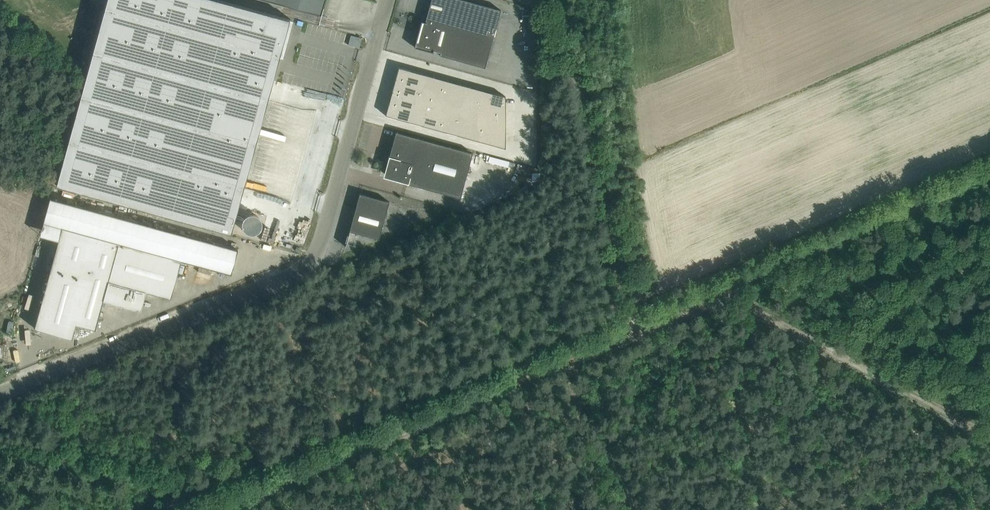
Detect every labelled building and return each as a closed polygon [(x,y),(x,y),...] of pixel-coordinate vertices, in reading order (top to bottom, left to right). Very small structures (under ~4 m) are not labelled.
[(56,185),(231,233),(284,38),(287,39),(288,38),(285,37),(289,21),(292,22),(292,20),(219,0),(107,0),(56,185)] [(321,15),(325,0),(266,0),(321,15)] [(425,20),(493,39),(501,10),(465,0),(431,0),(425,20)] [(493,39),(425,20),(425,21),(426,21),(426,22),(425,24),(423,23),(423,22),(421,21),(421,23),(422,23),(421,27),(420,27),(421,28),(420,32),(419,31),(418,32),(420,32),(419,36),(417,36),(417,37),(418,37),(417,41),(416,41),(416,42),(417,42),(416,46),(415,45),(414,47),(416,47),(416,46),(420,47),(420,49),(421,49),(421,47),(425,49),(425,50),(426,49),(430,50),(429,51),(430,51),(430,50),(433,51),(433,50),(440,52),(439,55),(485,68),(493,39)] [(398,67),(385,115),(505,148),(506,96),(398,67)] [(535,67),(527,67),(527,90),(535,90),(535,67)] [(460,198),(473,153),(396,131),(388,157),(391,158),(389,163),(385,174),(403,179),(403,178),(408,180),(407,183),(460,198)] [(379,239),(389,201),(360,194),(349,231),(379,239)] [(181,260),(62,227),(35,328),(72,338),(76,324),(95,329),(103,300),(122,305),(122,306),(132,308),(141,310),(146,291),(171,298),(181,260)]
